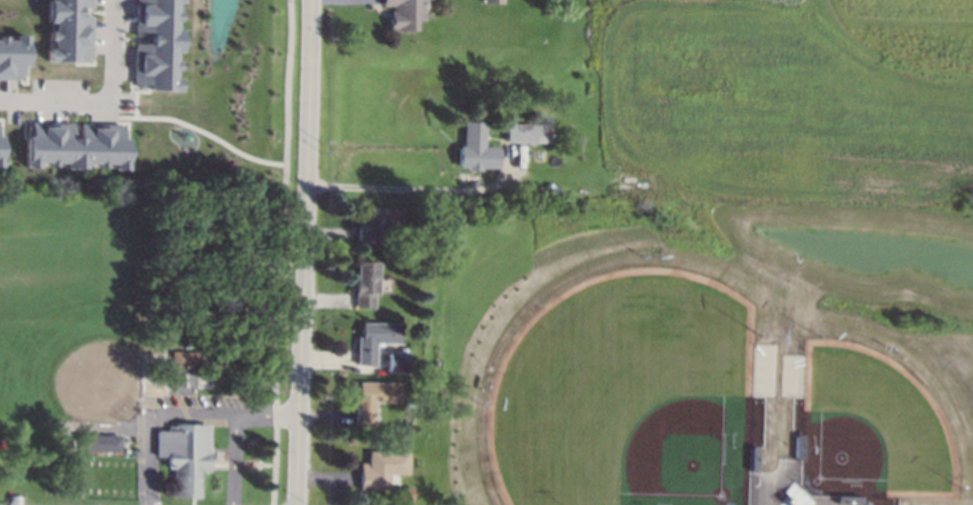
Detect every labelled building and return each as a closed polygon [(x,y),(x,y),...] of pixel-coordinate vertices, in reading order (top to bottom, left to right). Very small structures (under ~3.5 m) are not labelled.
[(52,46),(52,0),(83,0),(83,3),(95,3),(95,47),(52,46)] [(138,17),(138,0),(181,0),(180,74),(138,74),(138,26),(148,26),(148,17),(138,17)] [(379,4),(379,0),(423,0),(423,8),(421,8),(421,20),(411,20),(411,31),(386,31),(386,12),(389,12),(389,5),(379,5),(379,4)] [(20,68),(0,68),(0,26),(20,26),(20,68)] [(28,154),(28,112),(69,112),(69,123),(79,123),(79,112),(122,112),(122,154),(28,154)] [(483,145),(462,145),(462,141),(459,141),(459,131),(463,131),(463,121),(483,121),(483,145)] [(543,124),(542,141),(534,141),(534,143),(527,142),(504,142),(504,134),(504,123),(543,124)] [(397,209),(397,213),(401,213),(401,222),(396,222),(395,228),(381,228),(380,243),(354,242),(354,239),(355,227),(355,220),(359,220),(360,207),(397,209)] [(375,262),(374,295),(371,295),(371,308),(352,307),(353,293),(353,262),(375,262)] [(395,343),(372,343),(372,365),(354,365),(354,351),(355,336),(358,336),(359,322),(395,323),(395,343)] [(170,352),(170,367),(197,367),(197,352),(170,352)] [(405,372),(385,371),(386,352),(405,352),(405,372)] [(395,402),(371,402),(371,424),(352,424),(352,422),(352,409),(352,395),(355,395),(356,382),(395,383),(395,402)] [(167,424),(208,425),(207,471),(199,471),(198,498),(173,497),(173,469),(165,468),(165,458),(154,458),(154,430),(167,430),(167,424)] [(119,436),(118,452),(100,451),(76,450),(76,434),(119,436)] [(405,452),(404,474),(386,474),(386,489),(357,489),(357,486),(358,472),(358,463),(366,463),(366,451),(405,452)] [(793,481),(779,494),(789,504),(807,504),(812,501),(793,481)] [(396,486),(408,486),(408,500),(395,500),(396,486)] [(19,496),(19,504),(7,504),(7,496),(19,496)]
